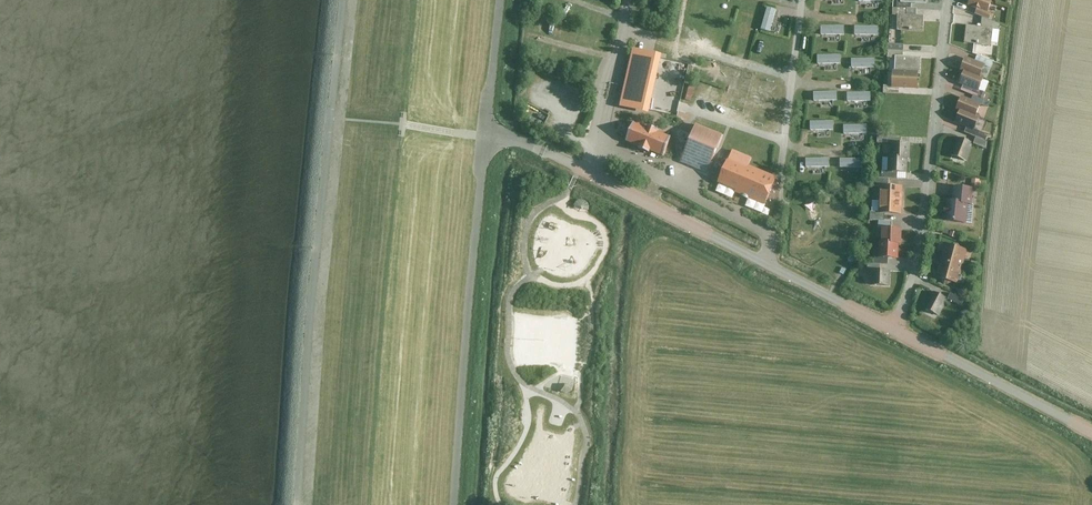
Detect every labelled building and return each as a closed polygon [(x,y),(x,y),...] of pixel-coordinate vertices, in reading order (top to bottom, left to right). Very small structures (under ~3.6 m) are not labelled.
[(767,6),(761,28),(771,31),(777,9),(767,6)] [(898,6),(897,21),(927,22),(927,7),(898,6)] [(997,20),(968,15),(965,31),(994,37),(997,20)] [(536,29),(548,33),(552,20),(540,16),(536,29)] [(847,24),(821,25),(821,35),(847,35),(847,24)] [(880,25),(854,25),(854,35),(880,35),(880,25)] [(969,50),(964,63),(985,71),(989,58),(969,50)] [(704,63),(709,65),(711,59),(698,54),(694,67),(701,70),(704,63)] [(843,54),(817,54),(817,64),(843,64),(843,54)] [(894,55),(894,70),(923,71),(924,56),(894,55)] [(877,58),(851,58),(851,68),(878,68),(877,58)] [(966,64),(961,76),(982,84),(987,72),(966,64)] [(891,71),(891,86),(920,87),(921,71),(891,71)] [(641,106),(648,79),(626,73),(619,100),(641,106)] [(692,100),(696,87),(690,85),(685,98),(692,100)] [(965,90),(960,102),(980,110),(985,98),(965,90)] [(670,100),(672,93),(660,91),(659,97),(670,100)] [(839,91),(813,91),(813,101),(839,101),(839,91)] [(873,92),(847,92),(847,102),(873,102),(873,92)] [(962,103),(957,116),(978,124),(983,111),(962,103)] [(664,157),(673,135),(634,120),(625,141),(664,157)] [(706,170),(721,131),(694,120),(679,160),(706,170)] [(835,120),(809,120),(809,130),(835,130),(835,120)] [(870,124),(843,124),(843,134),(870,134),(870,124)] [(968,156),(974,137),(958,132),(951,150),(968,156)] [(975,137),(974,144),(986,145),(987,139),(975,137)] [(911,144),(887,141),(886,154),(909,156),(911,144)] [(733,153),(719,187),(768,207),(780,179),(750,167),(753,161),(733,153)] [(908,169),(909,156),(886,154),(885,167),(908,169)] [(832,157),(805,157),(806,167),(832,167),(832,157)] [(865,158),(839,158),(839,168),(865,168),(865,158)] [(957,181),(956,199),(976,201),(977,182),(957,181)] [(905,188),(884,187),(884,198),(904,199),(905,188)] [(578,200),(576,207),(587,212),(592,205),(590,202),(585,198),(578,200)] [(903,213),(904,199),(884,198),(883,212),(903,213)] [(950,199),(949,217),(969,219),(970,201),(950,199)] [(903,241),(904,226),(883,226),(883,241),(903,241)] [(900,256),(900,241),(879,241),(879,256),(900,256)] [(961,283),(970,248),(951,243),(941,278),(961,283)] [(871,285),(891,286),(892,270),(871,269),(871,285)] [(952,292),(949,298),(963,305),(966,300),(952,292)] [(942,315),(950,299),(936,293),(929,309),(942,315)]
